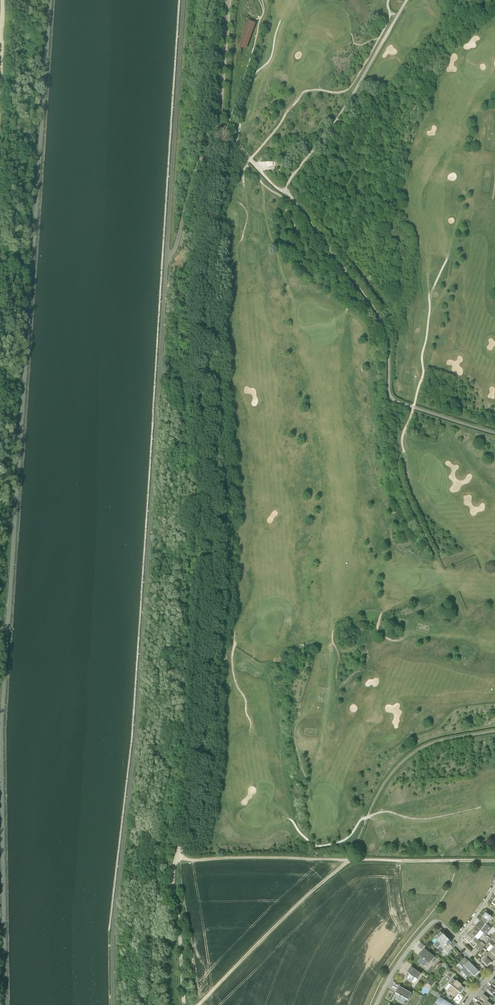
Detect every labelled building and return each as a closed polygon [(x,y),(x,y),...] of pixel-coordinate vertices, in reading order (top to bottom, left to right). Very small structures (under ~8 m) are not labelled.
[(256,22),(248,20),(239,46),(246,48),(256,22)] [(486,924),(491,917),(490,916),(491,915),(487,913),(486,914),(486,913),(481,920),(486,924)] [(481,931),(483,933),(489,926),(486,924),(481,920),(476,927),(481,931)] [(470,933),(475,937),(481,931),(476,927),(470,933)] [(438,941),(433,945),(437,949),(440,946),(447,953),(453,948),(450,944),(451,943),(441,932),(437,936),(439,938),(437,940),(438,941)] [(464,941),(467,944),(468,944),(468,943),(469,944),(475,937),(470,933),(464,939),(465,940),(464,941)] [(421,958),(418,962),(423,966),(427,961),(429,963),(434,958),(424,949),(419,956),(421,958)] [(481,960),(487,967),(491,963),(490,962),(494,957),(494,956),(490,951),(488,953),(487,951),(483,955),(485,957),(481,960)] [(467,962),(464,959),(459,964),(463,969),(462,970),(469,977),(472,974),(474,977),(479,972),(468,961),(467,962)] [(410,974),(407,979),(411,982),(414,978),(417,979),(421,974),(411,967),(407,973),(410,974)] [(461,991),(462,992),(464,988),(461,986),(461,985),(456,981),(456,982),(453,979),(449,984),(451,986),(447,991),(454,996),(458,991),(459,993),(461,991)] [(403,1004),(406,999),(408,1000),(412,993),(399,986),(395,993),(398,995),(395,1000),(398,1002),(403,1004)] [(484,1004),(492,1004),(487,1001),(489,999),(483,995),(479,1001),(484,1004)]
